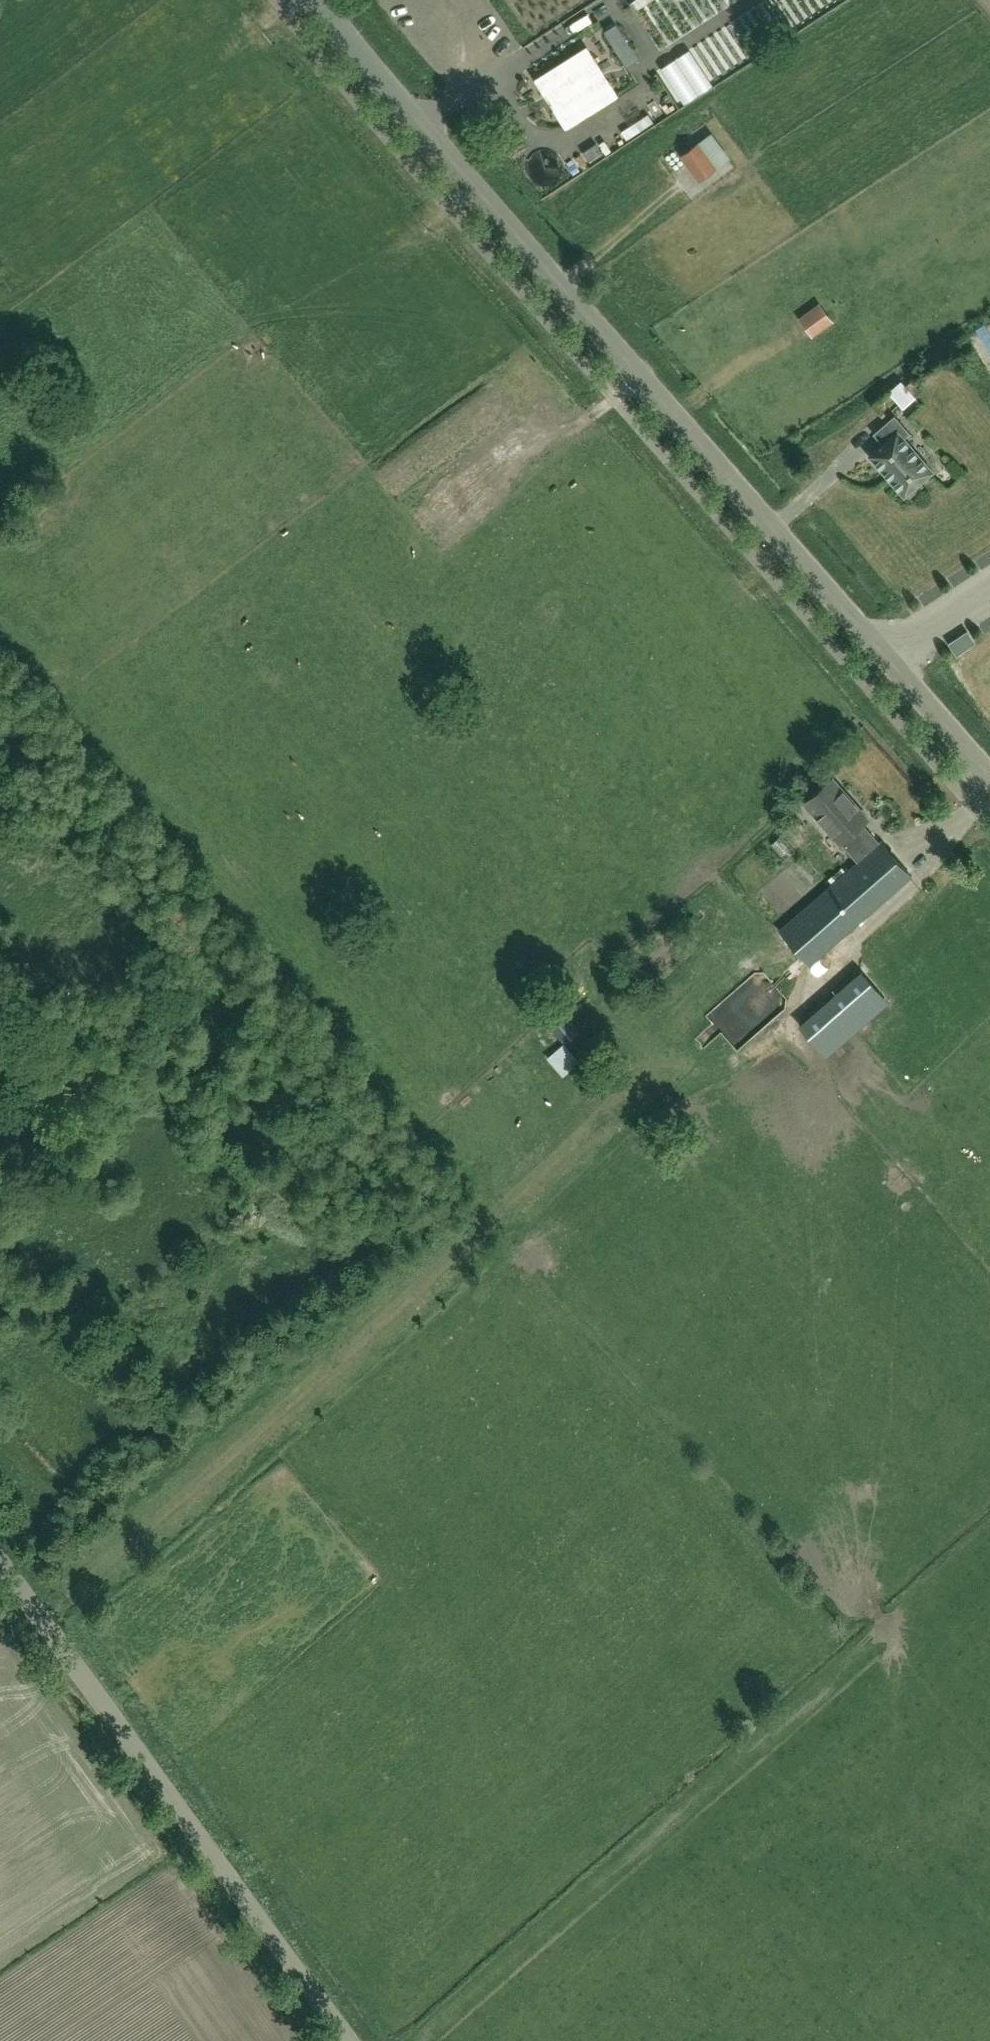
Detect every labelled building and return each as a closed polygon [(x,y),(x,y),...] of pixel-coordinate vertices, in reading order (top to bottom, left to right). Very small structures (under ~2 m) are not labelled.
[(616,24),(604,31),(626,67),(638,59),(616,24)] [(709,74),(731,69),(723,32),(701,37),(709,74)] [(692,74),(702,68),(690,43),(680,48),(692,74)] [(594,59),(543,91),(567,129),(618,97),(594,59)] [(655,79),(672,105),(685,97),(669,71),(655,79)] [(650,117),(655,126),(669,118),(664,109),(650,117)] [(603,152),(597,143),(583,152),(589,161),(603,152)] [(679,156),(698,181),(716,168),(697,143),(679,156)] [(800,319),(811,334),(830,320),(819,305),(800,319)] [(50,362),(39,351),(30,361),(42,372),(50,362)] [(911,409),(924,398),(910,380),(896,392),(911,409)] [(897,430),(868,455),(904,496),(908,492),(910,495),(922,485),(919,482),(932,471),(904,438),(910,433),(895,415),(888,420),(897,430)] [(974,643),(974,642),(967,632),(949,644),(956,654),(956,655),(974,643)] [(832,778),(804,802),(857,862),(780,930),(810,965),(911,875),(881,841),(877,844),(861,825),(868,819),(832,778)] [(828,1056),(889,1003),(862,972),(801,1026),(828,1056)] [(561,1006),(543,1019),(563,1044),(564,1044),(565,1043),(580,1031),(561,1006)] [(558,1055),(569,1076),(587,1067),(575,1046),(558,1055)]
